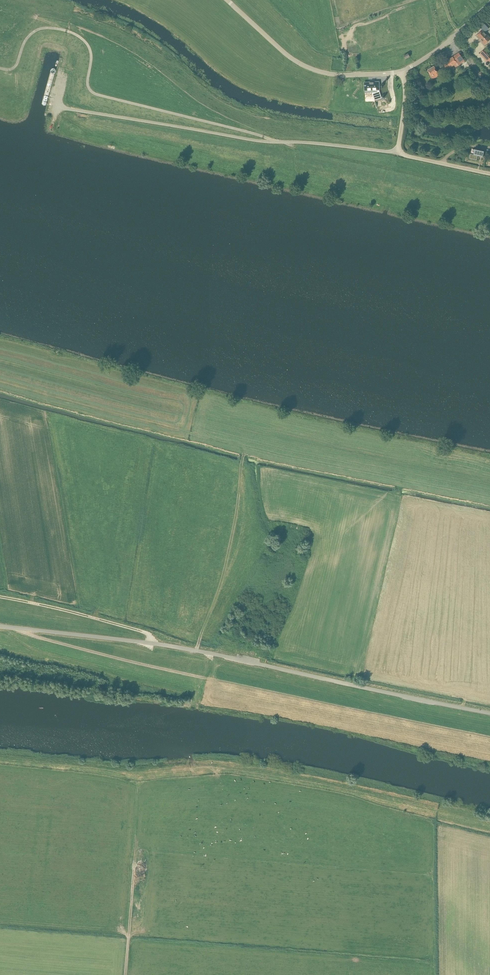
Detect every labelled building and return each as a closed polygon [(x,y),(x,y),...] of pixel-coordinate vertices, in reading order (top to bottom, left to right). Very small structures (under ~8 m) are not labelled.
[(485,45),(489,40),(489,38),(488,35),(487,35),(483,30),(477,35),(481,39),(480,40),(485,45)] [(481,53),(488,61),(489,59),(489,55),(487,51),(486,52),(484,49),(481,53)] [(443,64),(446,68),(447,70),(454,65),(456,68),(456,67),(457,69),(459,68),(458,66),(465,61),(459,53),(443,64)] [(428,70),(431,77),(434,75),(436,77),(443,74),(440,69),(437,71),(434,66),(428,70)] [(379,82),(364,82),(365,90),(372,90),(372,92),(374,99),(375,100),(381,98),(381,97),(379,91),(379,90),(379,82)] [(472,154),(471,158),(479,160),(479,156),(483,157),(484,153),(484,152),(475,150),(474,151),(474,154),(472,154)]
